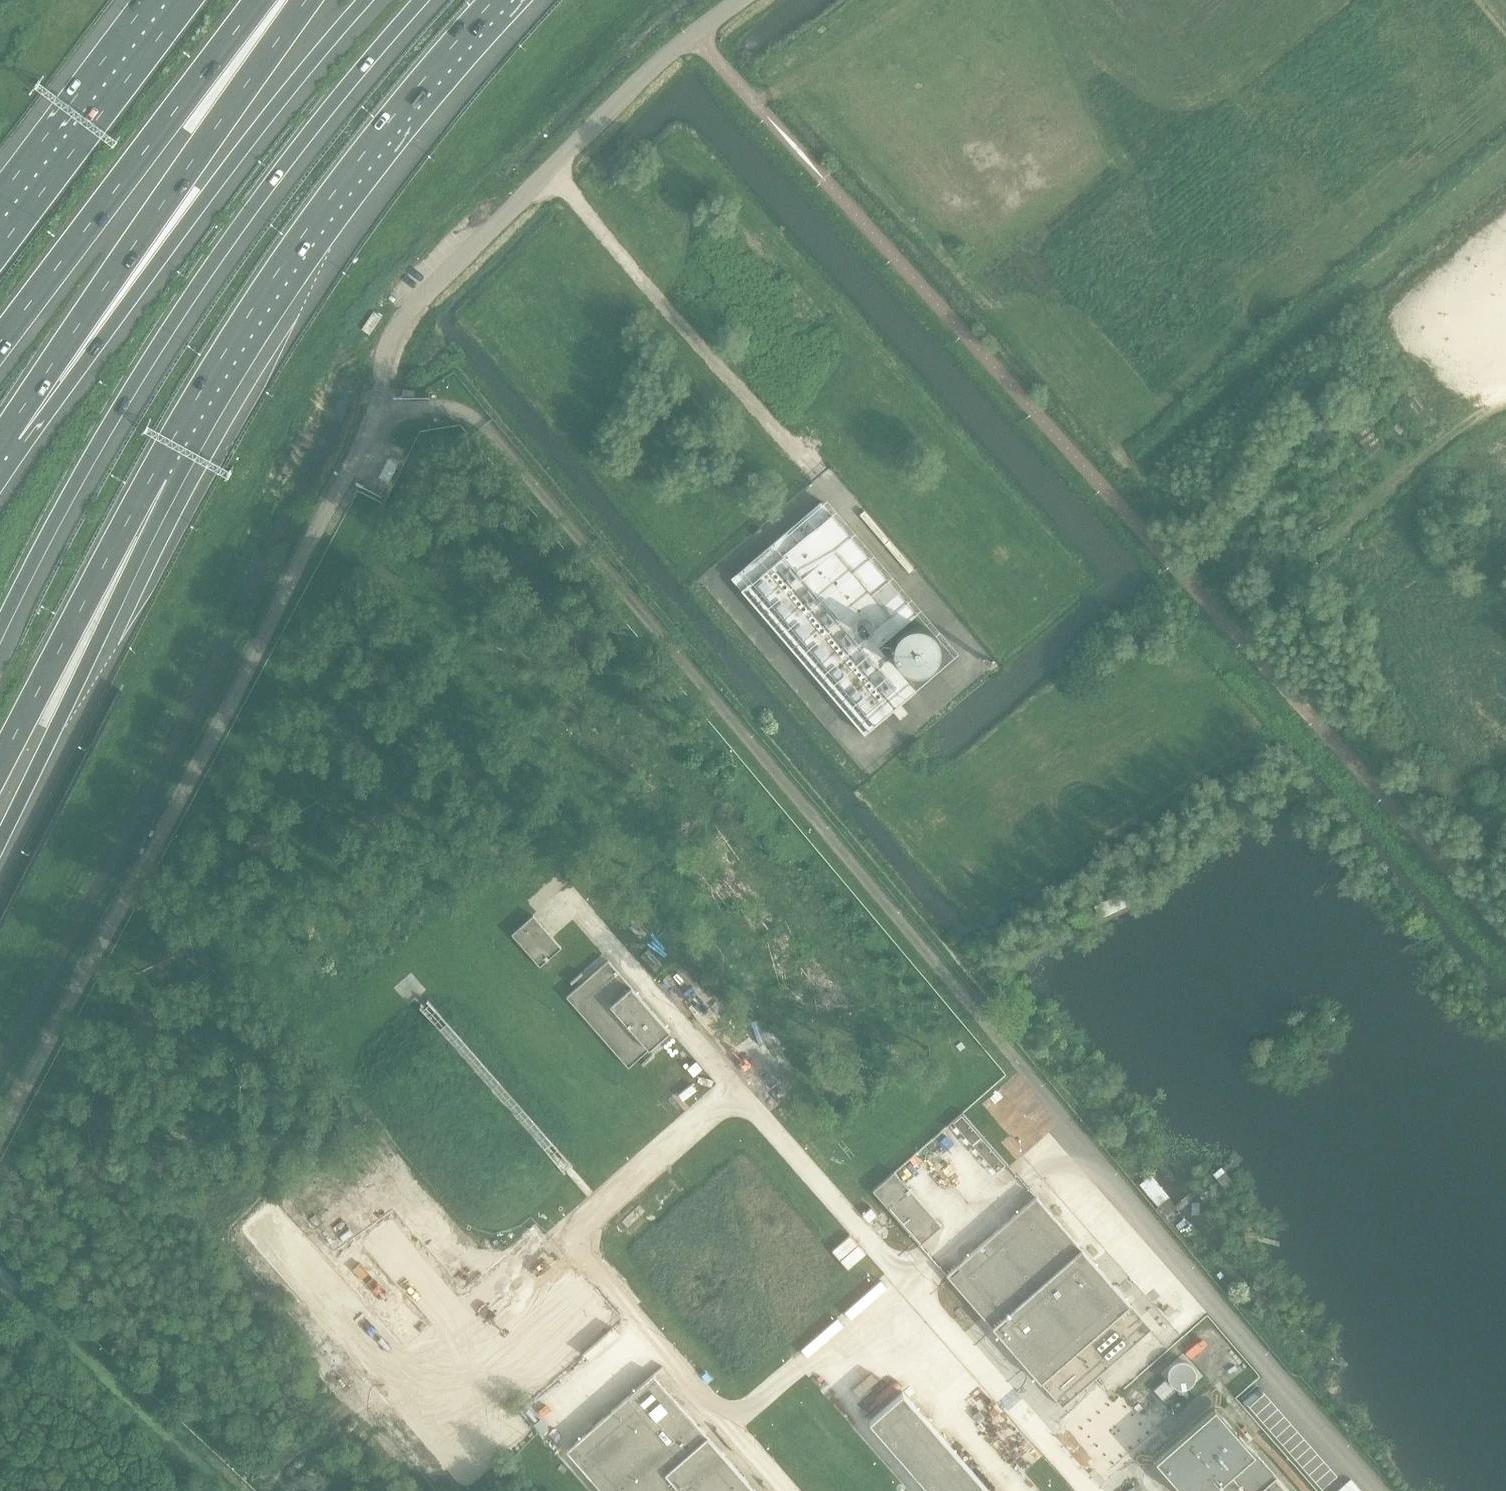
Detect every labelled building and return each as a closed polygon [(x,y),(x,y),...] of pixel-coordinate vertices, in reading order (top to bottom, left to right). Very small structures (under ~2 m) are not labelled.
[(369,334),(382,316),(373,311),(361,329),(369,334)] [(878,646),(916,613),(820,501),(730,578),(864,734),(916,690),(878,646)] [(893,642),(892,651),(894,659),(900,667),(908,671),(917,672),(926,670),(933,664),(938,656),(939,647),(936,638),(931,631),(922,626),(913,625),(905,628),(897,634),(893,642)] [(533,915),(511,934),(539,966),(561,947),(533,915)] [(566,996),(628,1067),(670,1031),(607,960),(566,996)] [(872,1190),(919,1244),(941,1225),(894,1171),(872,1190)] [(1035,1196),(946,1275),(1062,1407),(1094,1378),(1151,1328),(1035,1196)] [(1319,1361),(1316,1365),(1318,1367),(1323,1371),(1329,1364),(1322,1358),(1319,1361)] [(575,1442),(618,1490),(756,1490),(653,1374),(575,1442)] [(927,1420),(902,1391),(868,1420),(929,1490),(990,1490),(927,1420)] [(1182,1490),(1288,1490),(1214,1407),(1155,1460),(1182,1490)] [(842,1490),(887,1490),(868,1469),(842,1490)]
